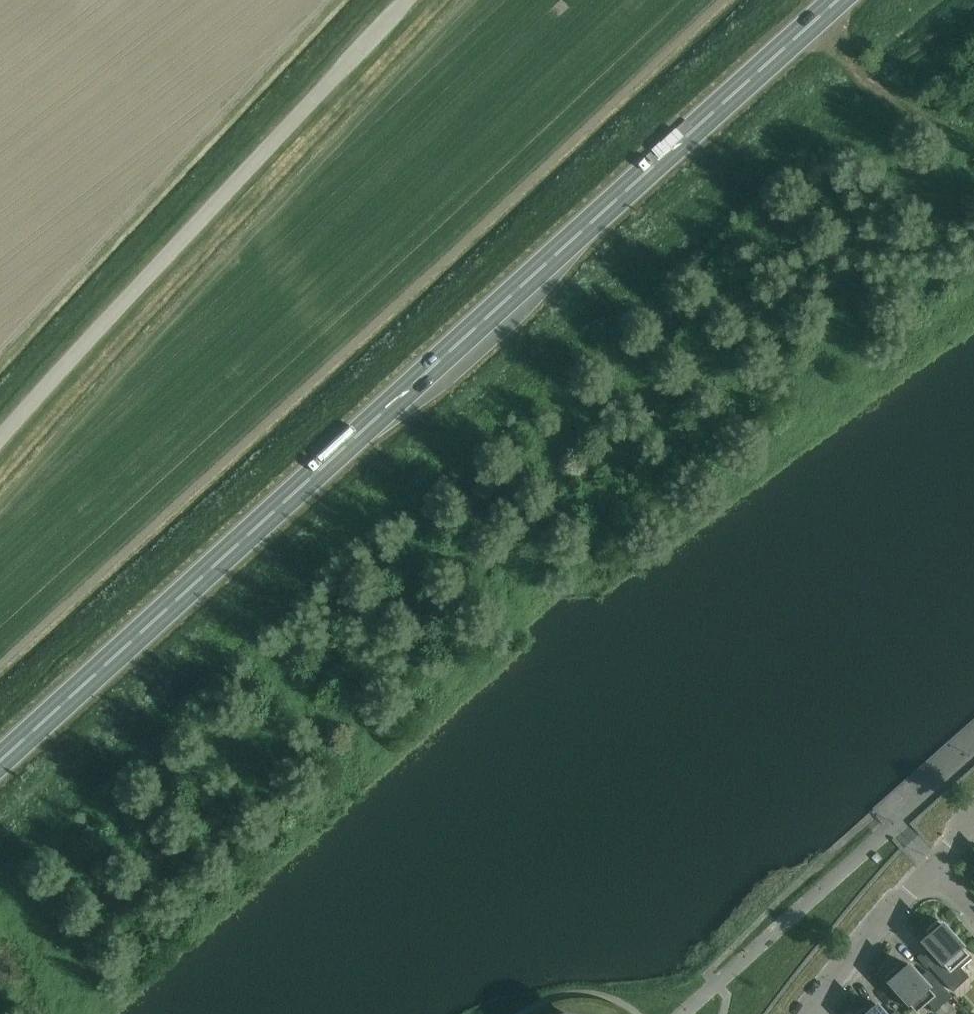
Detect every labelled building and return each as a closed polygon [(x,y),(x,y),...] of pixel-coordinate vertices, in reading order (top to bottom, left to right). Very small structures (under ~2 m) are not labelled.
[(972,957),(938,919),(926,930),(929,933),(922,939),(928,947),(918,957),(927,966),(929,964),(952,990),(968,976),(960,967),(972,957)] [(885,977),(915,1011),(927,1001),(935,1010),(951,996),(931,973),(923,981),(907,963),(900,970),(897,966),(885,977)] [(875,1003),(868,1010),(865,1006),(856,1013),(885,1013),(875,1003)]
